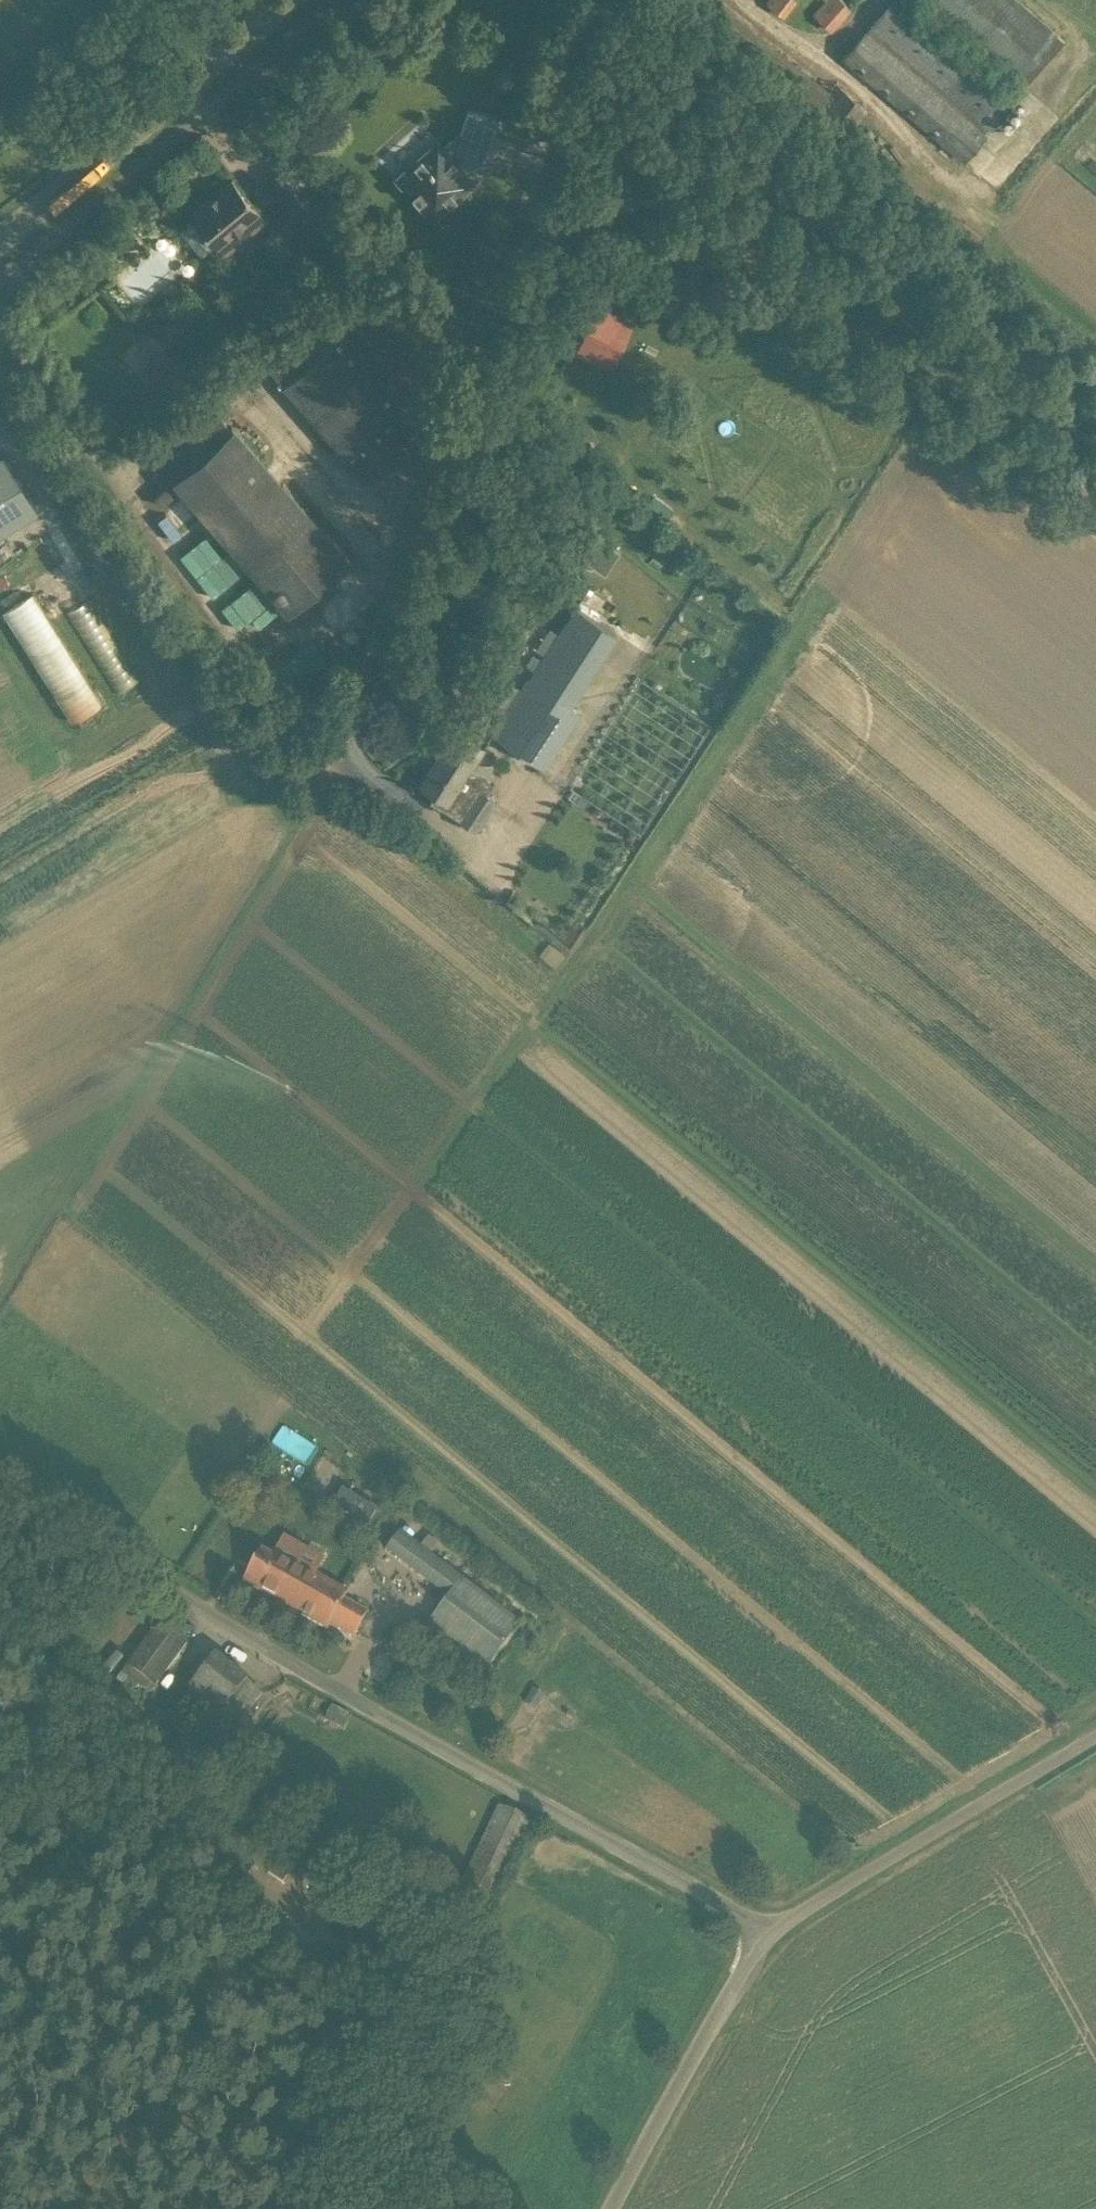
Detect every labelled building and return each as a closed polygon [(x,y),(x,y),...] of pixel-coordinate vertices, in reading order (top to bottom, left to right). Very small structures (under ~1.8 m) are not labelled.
[(852,5),(846,0),(822,0),(813,11),(833,28),(852,5)] [(848,52),(864,65),(863,66),(968,157),(1015,102),(915,16),(929,0),(893,0),(848,52)] [(1060,33),(1023,0),(933,0),(1022,77),(1060,33)] [(466,181),(454,168),(467,156),(483,162),(498,119),(468,109),(458,137),(440,152),(438,149),(404,178),(433,210),(466,181)] [(323,198),(293,162),(266,184),(296,220),(323,198)] [(191,213),(193,215),(179,227),(202,254),(215,243),(225,254),(267,219),(233,178),(191,213)] [(667,279),(662,282),(671,295),(676,291),(667,279)] [(598,306),(582,341),(608,354),(619,331),(622,332),(628,320),(598,306)] [(281,383),(367,480),(424,430),(407,411),(421,399),(351,321),(327,342),(315,328),(269,370),(281,383)] [(212,525),(282,604),(268,616),(274,624),(349,559),(232,428),(231,429),(219,414),(173,454),(185,468),(173,479),(212,525)] [(3,452),(0,454),(0,532),(38,509),(3,452)] [(174,494),(167,485),(155,496),(162,504),(174,494)] [(673,510),(653,494),(647,502),(667,517),(673,510)] [(586,559),(604,572),(619,550),(601,537),(586,559)] [(5,574),(0,576),(0,585),(1,588),(9,584),(5,574)] [(72,720),(100,702),(32,591),(3,609),(72,720)] [(88,599),(67,612),(117,693),(138,679),(88,599)] [(582,710),(528,677),(522,687),(502,675),(485,703),(502,715),(491,732),(546,766),(582,710)] [(435,793),(431,799),(476,831),(497,798),(465,777),(484,749),(456,729),(421,784),(435,793)] [(377,1512),(342,1491),(332,1507),(367,1528),(377,1512)] [(428,1539),(421,1548),(431,1556),(438,1546),(428,1539)] [(260,1552),(243,1584),(327,1632),(330,1626),(354,1639),(368,1613),(345,1600),(347,1594),(294,1564),(291,1569),(260,1552)] [(462,1578),(423,1629),(484,1676),(493,1664),(509,1676),(500,1688),(519,1703),(558,1651),(462,1578)] [(127,1667),(155,1689),(187,1646),(159,1625),(127,1667)] [(180,1701),(212,1728),(247,1682),(214,1657),(180,1701)] [(345,1728),(351,1715),(330,1706),(324,1719),(345,1728)] [(495,1903),(531,1822),(500,1807),(463,1887),(495,1903)] [(283,1885),(304,1856),(288,1845),(267,1874),(283,1885)]
